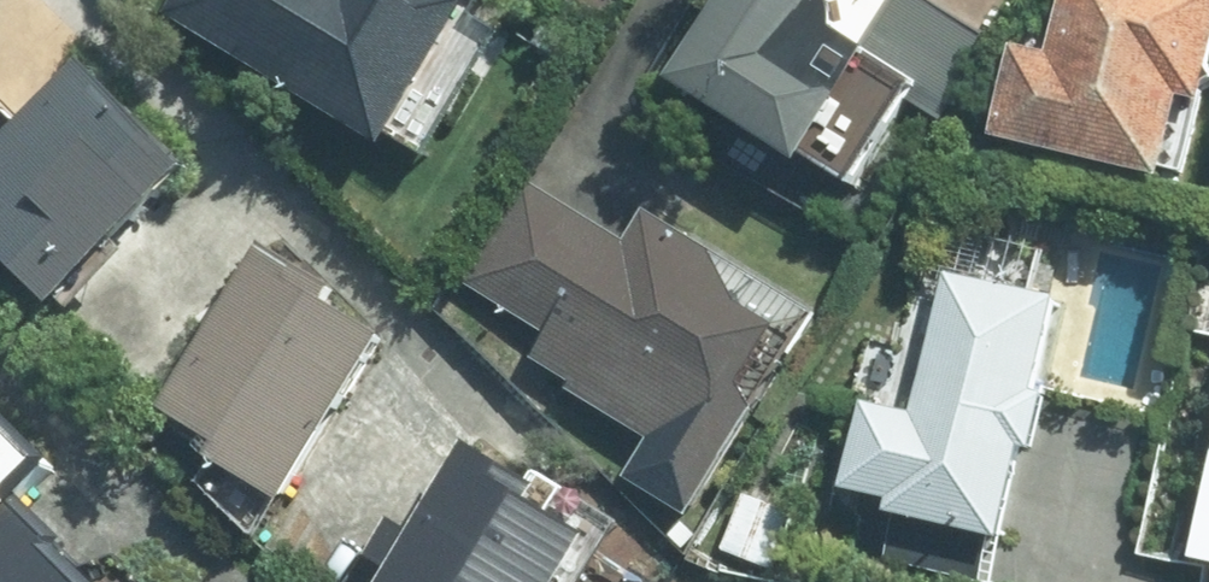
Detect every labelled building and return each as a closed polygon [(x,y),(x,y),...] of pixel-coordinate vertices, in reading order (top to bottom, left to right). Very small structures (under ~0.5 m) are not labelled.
[(177,14),(396,146),(403,134),(436,154),(510,33),(484,17),(494,0),(185,0),(177,14)] [(683,77),(859,189),(925,86),(958,107),(1001,41),(937,0),(732,0),(683,77)] [(1059,53),(1023,44),(1001,137),(1175,178),(1194,97),(1208,100),(1208,0),(1072,0),(1059,53)] [(68,307),(204,168),(92,59),(0,152),(0,241),(68,307)] [(631,242),(529,180),(466,283),(502,305),(491,323),(536,351),(529,363),(654,439),(644,456),(708,495),(818,313),(650,211),(631,242)] [(271,243),(170,408),(230,444),(221,458),(293,502),(395,335),(337,300),(345,288),(271,243)] [(1015,540),(1071,297),(953,270),(920,412),(870,401),(849,491),(899,503),(896,513),(1015,540)] [(70,549),(79,540),(35,498),(71,462),(18,410),(11,417),(0,407),(0,581),(105,581),(70,549)] [(394,581),(590,581),(626,522),(578,493),(579,491),(547,471),(542,480),(477,442),(422,535),(393,518),(370,558),(398,574),(394,581)]
